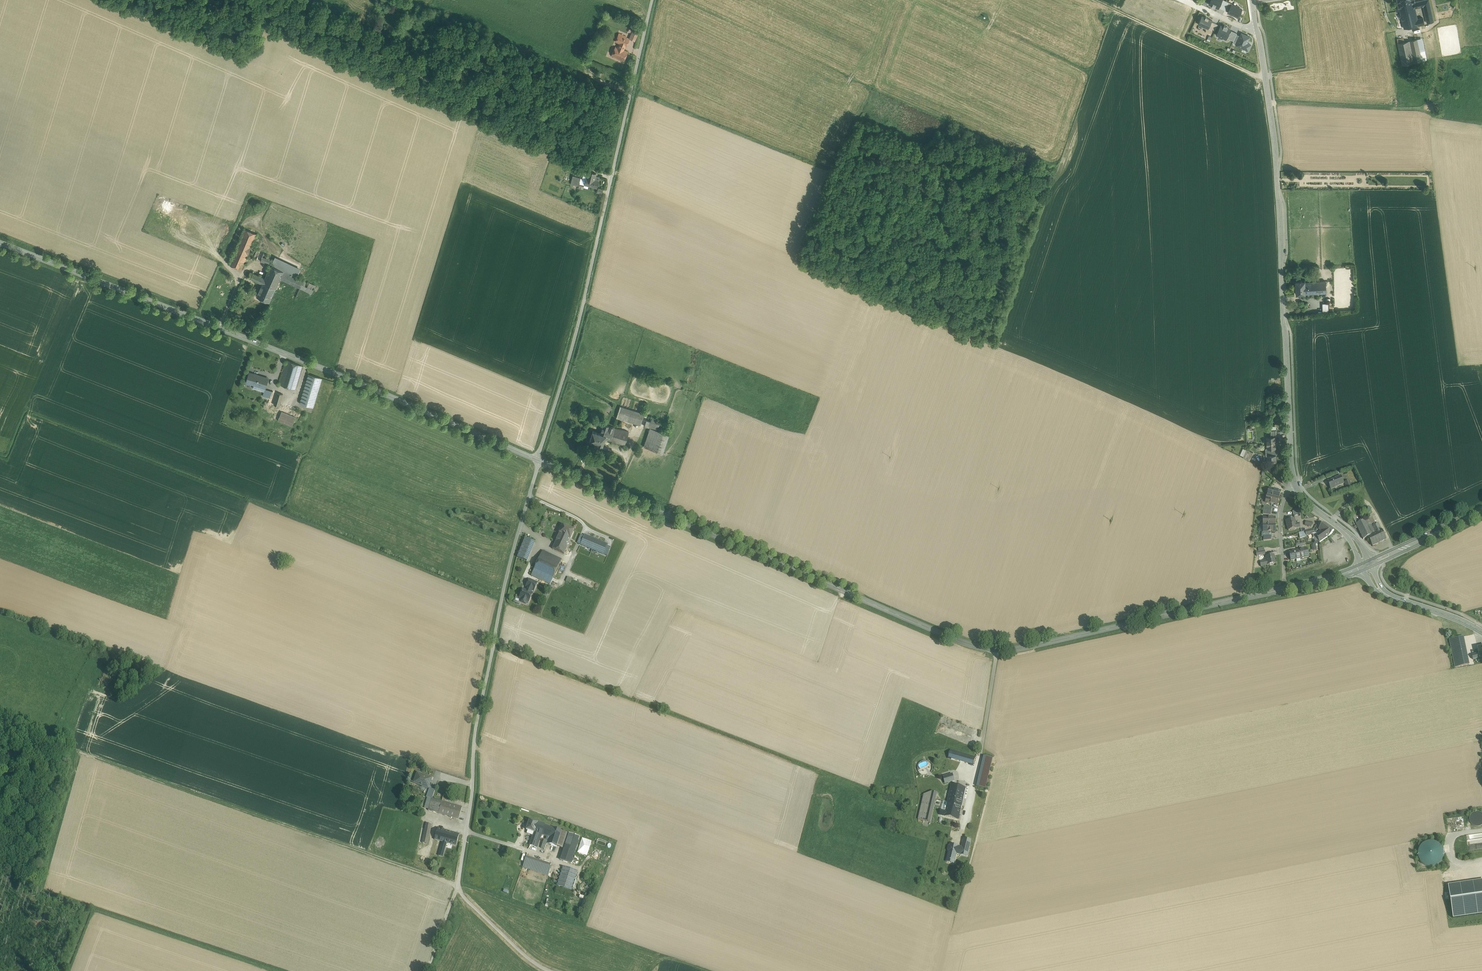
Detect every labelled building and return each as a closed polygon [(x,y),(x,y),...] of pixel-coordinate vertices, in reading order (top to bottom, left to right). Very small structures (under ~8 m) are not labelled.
[(1212,5),(1212,6),(1215,8),(1215,7),(1218,8),(1219,7),(1222,0),(1211,0),(1209,4),(1212,5)] [(1219,7),(1225,10),(1228,2),(1224,0),(1222,0),(1219,7)] [(1415,8),(1423,6),(1424,6),(1427,23),(1434,22),(1429,0),(1426,0),(1415,2),(1413,3),(1413,4),(1414,8),(1415,8)] [(1414,8),(1413,4),(1399,7),(1404,28),(1418,25),(1417,19),(1415,8),(1414,8)] [(1205,17),(1202,16),(1198,24),(1202,26),(1201,26),(1205,28),(1205,27),(1208,29),(1209,27),(1212,22),(1212,20),(1209,19),(1209,18),(1206,17),(1205,17)] [(1218,24),(1212,22),(1209,27),(1215,30),(1218,24)] [(1226,39),(1227,38),(1228,34),(1230,30),(1227,28),(1228,27),(1224,25),(1224,27),(1221,25),(1217,35),(1219,36),(1219,37),(1222,39),(1223,37),(1226,39)] [(1227,38),(1234,41),(1236,34),(1237,33),(1232,31),(1230,35),(1228,34),(1227,38)] [(638,34),(632,32),(629,39),(635,41),(638,34)] [(1242,33),(1240,36),(1236,44),(1236,45),(1248,50),(1251,44),(1247,43),(1250,37),(1242,33)] [(620,43),(625,45),(626,45),(629,40),(618,35),(616,41),(620,43)] [(1421,38),(1417,39),(1422,61),(1426,60),(1421,38)] [(1417,39),(1409,41),(1414,63),(1422,61),(1417,39)] [(1404,42),(1397,43),(1402,65),(1414,63),(1409,41),(1404,42)] [(623,50),(618,48),(616,47),(612,55),(624,61),(628,52),(623,50)] [(592,172),(588,171),(586,179),(584,185),(588,186),(597,188),(600,178),(595,176),(596,174),(592,173),(592,172)] [(579,185),(581,178),(573,176),(571,184),(579,186),(579,185)] [(245,229),(229,265),(241,270),(248,255),(251,247),(254,248),(260,236),(245,229)] [(254,248),(251,247),(248,255),(264,263),(266,258),(262,257),(264,253),(254,248)] [(275,256),(273,260),(271,265),(283,271),(297,278),(301,268),(275,256)] [(270,258),(267,257),(266,258),(264,263),(271,265),(273,260),(270,258)] [(271,265),(265,278),(263,283),(276,288),(280,279),(283,271),(271,265)] [(297,278),(283,271),(280,279),(283,280),(296,286),(300,288),(303,281),(297,278)] [(265,278),(250,272),(248,277),(262,284),(263,283),(265,278)] [(1305,280),(1295,281),(1296,294),(1306,294),(1305,282),(1305,280)] [(1305,282),(1306,294),(1327,293),(1326,280),(1305,282)] [(315,286),(303,281),(300,288),(312,293),(315,286)] [(276,288),(263,283),(262,284),(257,296),(269,302),(276,288)] [(302,366),(287,360),(280,384),(295,389),(302,366)] [(268,378),(250,372),(247,382),(254,384),(253,387),(264,391),(265,389),(268,378)] [(322,378),(308,374),(300,403),(313,407),(322,378)] [(272,391),(265,389),(264,391),(263,395),(270,397),(272,391)] [(277,392),(272,391),(270,397),(268,403),(274,404),(277,392)] [(283,394),(277,392),(274,404),(275,405),(279,406),(283,394)] [(273,409),(265,405),(263,410),(274,414),(276,410),(273,409)] [(301,413),(283,406),(282,410),(296,416),(300,417),(301,413)] [(644,414),(620,407),(616,419),(640,426),(644,414)] [(296,416),(282,410),(281,412),(278,420),(292,426),(296,416)] [(648,416),(646,420),(659,424),(660,419),(648,416)] [(659,424),(646,420),(644,427),(650,428),(656,430),(659,424)] [(605,436),(604,439),(612,442),(616,429),(603,425),(600,434),(605,436)] [(656,430),(650,428),(643,447),(663,453),(669,434),(656,430)] [(628,433),(616,429),(612,442),(624,446),(628,433)] [(605,436),(600,434),(592,431),(589,441),(598,444),(598,445),(601,446),(601,445),(602,446),(604,439),(605,436)] [(1270,437),(1267,437),(1267,448),(1276,447),(1275,437),(1275,436),(1270,437)] [(1267,448),(1266,448),(1266,455),(1268,455),(1268,466),(1276,465),(1276,447),(1267,448)] [(1253,453),(1247,450),(1243,457),(1250,460),(1253,453)] [(1337,479),(1328,482),(1331,490),(1335,488),(1335,487),(1344,484),(1341,476),(1336,478),(1337,479)] [(1281,492),(1269,489),(1268,496),(1279,499),(1281,492)] [(1279,499),(1268,496),(1266,502),(1277,505),(1279,499)] [(1364,540),(1368,537),(1375,534),(1372,527),(1368,519),(1359,523),(1351,507),(1348,508),(1364,540)] [(1295,519),(1286,521),(1287,525),(1288,525),(1289,531),(1297,529),(1296,528),(1296,524),(1295,519)] [(1323,533),(1317,536),(1320,542),(1331,534),(1334,530),(1323,523),(1319,529),(1321,530),(1323,532),(1323,533)] [(1376,525),(1372,527),(1375,534),(1368,537),(1372,546),(1386,539),(1383,533),(1384,533),(1383,532),(1378,523),(1376,525)] [(574,531),(563,526),(559,534),(560,534),(570,539),(574,531)] [(1323,532),(1321,530),(1317,534),(1312,535),(1313,544),(1320,542),(1317,536),(1323,533),(1323,532)] [(1306,536),(1306,531),(1299,533),(1299,535),(1294,535),(1295,539),(1307,537),(1306,536)] [(566,547),(567,546),(570,539),(560,534),(556,542),(566,547)] [(607,545),(585,536),(581,545),(603,554),(605,549),(607,545)] [(534,543),(525,539),(518,558),(527,561),(534,543)] [(566,547),(556,542),(552,549),(564,555),(567,547),(567,546),(566,547)] [(1300,551),(1289,553),(1291,561),(1297,559),(1301,558),(1306,557),(1305,554),(1308,553),(1307,549),(1300,551)] [(534,569),(553,578),(562,560),(543,551),(534,569)] [(1274,555),(1266,557),(1267,561),(1260,562),(1261,567),(1276,564),(1274,555)] [(553,578),(534,569),(531,576),(550,585),(553,578)] [(537,583),(529,580),(526,587),(528,588),(532,590),(534,590),(537,583)] [(531,593),(532,590),(528,588),(526,591),(524,590),(520,598),(523,600),(522,603),(526,605),(527,602),(529,602),(532,594),(531,593)] [(575,597),(575,594),(575,592),(573,590),(571,588),(569,588),(566,588),(564,590),(563,592),(563,594),(563,597),(565,599),(567,600),(569,601),(572,600),(574,599),(575,597)] [(1463,637),(1449,640),(1455,668),(1469,665),(1463,637)] [(1478,649),(1479,654),(1472,655),(1473,660),(1481,658),(1481,648),(1478,649)] [(976,757),(950,750),(948,759),(973,766),(976,757)] [(993,758),(984,756),(977,787),(986,789),(993,758)] [(432,779),(417,773),(414,783),(428,788),(432,779)] [(952,775),(943,777),(945,784),(954,781),(952,775)] [(965,788),(952,785),(948,803),(961,806),(965,788)] [(435,791),(429,789),(426,797),(432,799),(435,791)] [(932,792),(924,795),(918,820),(925,821),(932,792)] [(932,792),(925,821),(931,822),(938,793),(932,792)] [(439,813),(442,802),(432,799),(428,811),(439,813)] [(462,808),(442,802),(439,813),(439,814),(459,820),(462,808)] [(946,808),(947,808),(947,809),(946,811),(945,816),(958,819),(961,806),(948,803),(948,805),(946,804),(946,808)] [(1481,814),(1479,812),(1476,812),(1473,813),(1471,814),(1469,817),(1469,820),(1469,823),(1471,825),(1474,827),(1477,827),(1479,827),(1481,825),(1481,814)] [(534,833),(537,823),(538,823),(529,820),(526,830),(528,831),(534,833)] [(423,841),(426,823),(414,821),(408,845),(414,847),(416,839),(423,841)] [(428,844),(431,824),(426,823),(423,841),(422,843),(428,844)] [(553,828),(537,823),(534,833),(533,836),(530,846),(535,847),(539,834),(542,835),(547,837),(549,838),(553,828)] [(443,842),(447,843),(456,846),(459,834),(438,828),(435,840),(443,842)] [(562,831),(553,828),(549,838),(549,840),(547,844),(557,847),(562,831)] [(557,847),(564,849),(569,834),(562,831),(557,847)] [(564,849),(560,860),(571,863),(580,837),(569,834),(564,849)] [(1467,845),(1481,844),(1481,843),(1481,838),(1481,834),(1466,835),(1467,845)] [(962,848),(961,855),(967,856),(971,841),(964,839),(962,848)] [(1443,859),(1444,855),(1444,852),(1443,848),(1440,845),(1437,843),(1433,841),(1429,841),(1426,842),(1422,844),(1420,847),(1418,851),(1418,855),(1419,859),(1421,862),(1424,865),(1427,867),(1431,867),(1435,867),(1438,865),(1441,863),(1443,859)] [(447,843),(443,842),(439,856),(443,857),(447,843)] [(956,854),(958,847),(958,846),(951,845),(950,846),(949,847),(948,850),(949,852),(947,860),(955,861),(956,854)] [(549,870),(551,864),(526,856),(524,862),(532,864),(549,870)] [(549,870),(532,864),(530,870),(548,876),(549,873),(550,870),(549,870)] [(577,871),(564,867),(558,886),(571,890),(577,871)] [(1463,881),(1465,916),(1481,915),(1481,880),(1463,881)] [(590,890),(590,888),(589,885),(588,884),(586,882),(584,882),(582,882),(580,884),(578,886),(578,888),(579,890),(580,892),(582,893),(584,894),(586,893),(588,892),(590,890)] [(1449,918),(1464,918),(1463,883),(1446,884),(1447,901),(1448,901),(1449,918)] [(584,909),(586,898),(579,896),(578,901),(582,902),(581,908),(578,910),(581,912),(584,909)]
